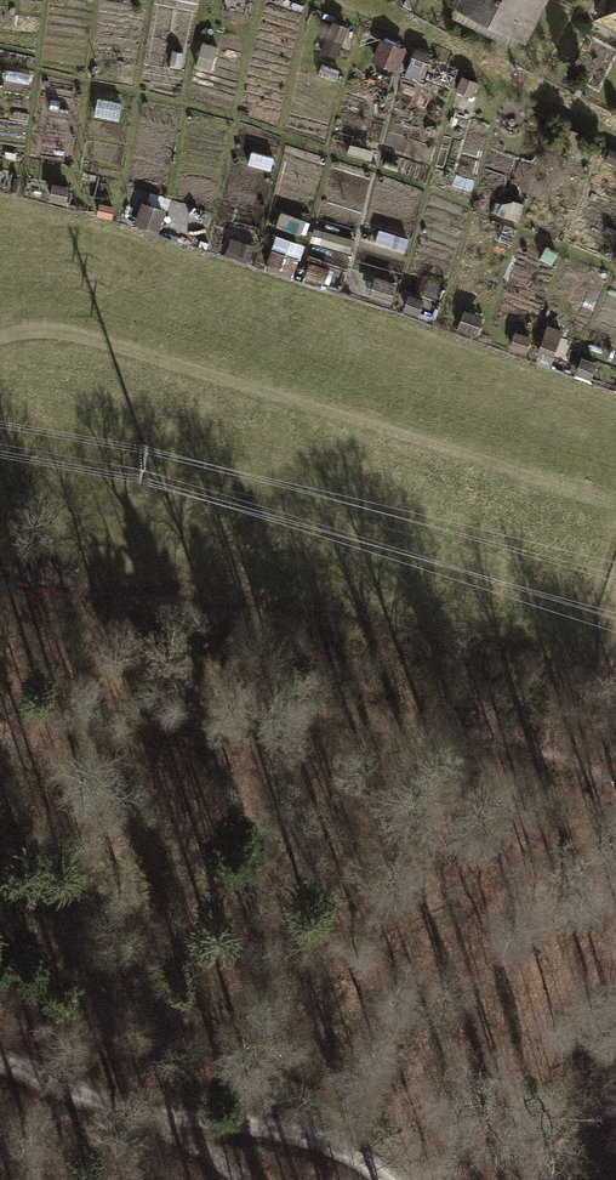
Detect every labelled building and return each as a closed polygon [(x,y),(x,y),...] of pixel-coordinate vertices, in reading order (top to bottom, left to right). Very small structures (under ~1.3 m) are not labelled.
[(450,4),(457,8),(453,16),(515,47),(519,39),(525,42),(546,0),(453,0),(450,4)] [(592,21),(615,33),(615,0),(603,0),(592,21)] [(346,52),(355,30),(342,24),(333,46),(346,52)] [(382,56),(403,65),(412,46),(390,36),(382,56)] [(421,48),(414,68),(429,73),(435,53),(421,48)] [(445,60),(440,75),(453,80),(459,65),(445,60)] [(460,97),(473,101),(478,85),(464,81),(460,97)] [(250,174),(259,149),(246,145),(237,169),(250,174)] [(599,161),(615,167),(615,151),(604,147),(599,161)] [(76,184),(60,180),(57,193),(72,198),(76,184)] [(126,204),(106,198),(103,209),(123,216),(126,204)] [(172,210),(138,201),(133,220),(167,228),(172,210)] [(313,218),(285,210),(279,228),(308,236),(313,218)] [(358,236),(322,227),(317,244),(353,253),(358,236)] [(257,255),(260,244),(238,237),(234,249),(257,255)] [(304,255),(279,247),(273,263),(298,272),(304,255)] [(413,255),(387,248),(383,264),(409,271),(413,255)] [(337,266),(317,259),(312,275),(331,282),(337,266)] [(402,283),(381,276),(375,294),(396,301),(402,283)] [(433,297),(418,293),(414,308),(429,312),(433,297)] [(492,313),(473,307),(466,326),(486,332),(492,313)] [(573,324),(559,319),(550,346),(565,350),(573,324)] [(539,333),(523,327),(516,346),(532,352),(539,333)] [(605,363),(589,357),(583,373),(599,379),(605,363)]
